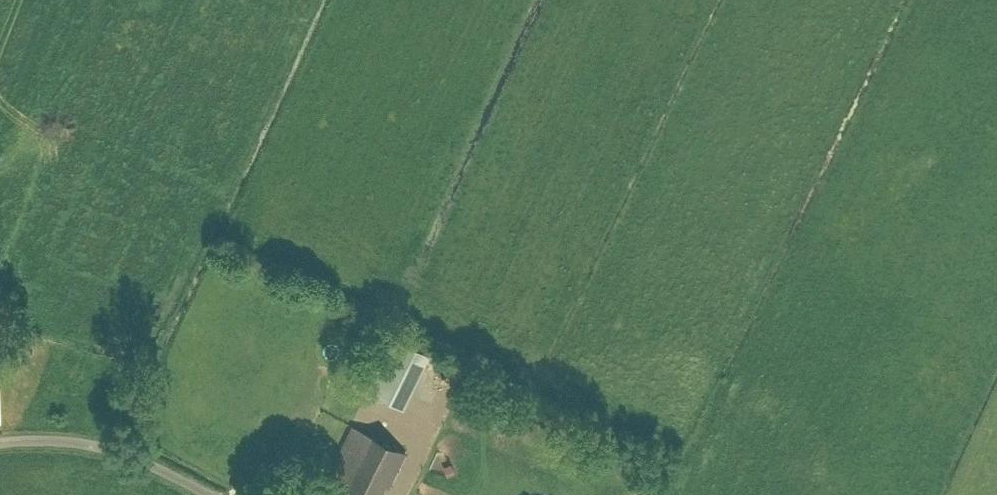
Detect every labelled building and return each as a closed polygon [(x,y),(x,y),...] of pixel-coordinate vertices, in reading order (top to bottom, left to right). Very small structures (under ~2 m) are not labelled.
[(425,350),(390,333),(364,388),(399,404),(425,350)] [(335,494),(379,494),(384,485),(387,487),(405,453),(350,425),(319,486),(335,494)]
